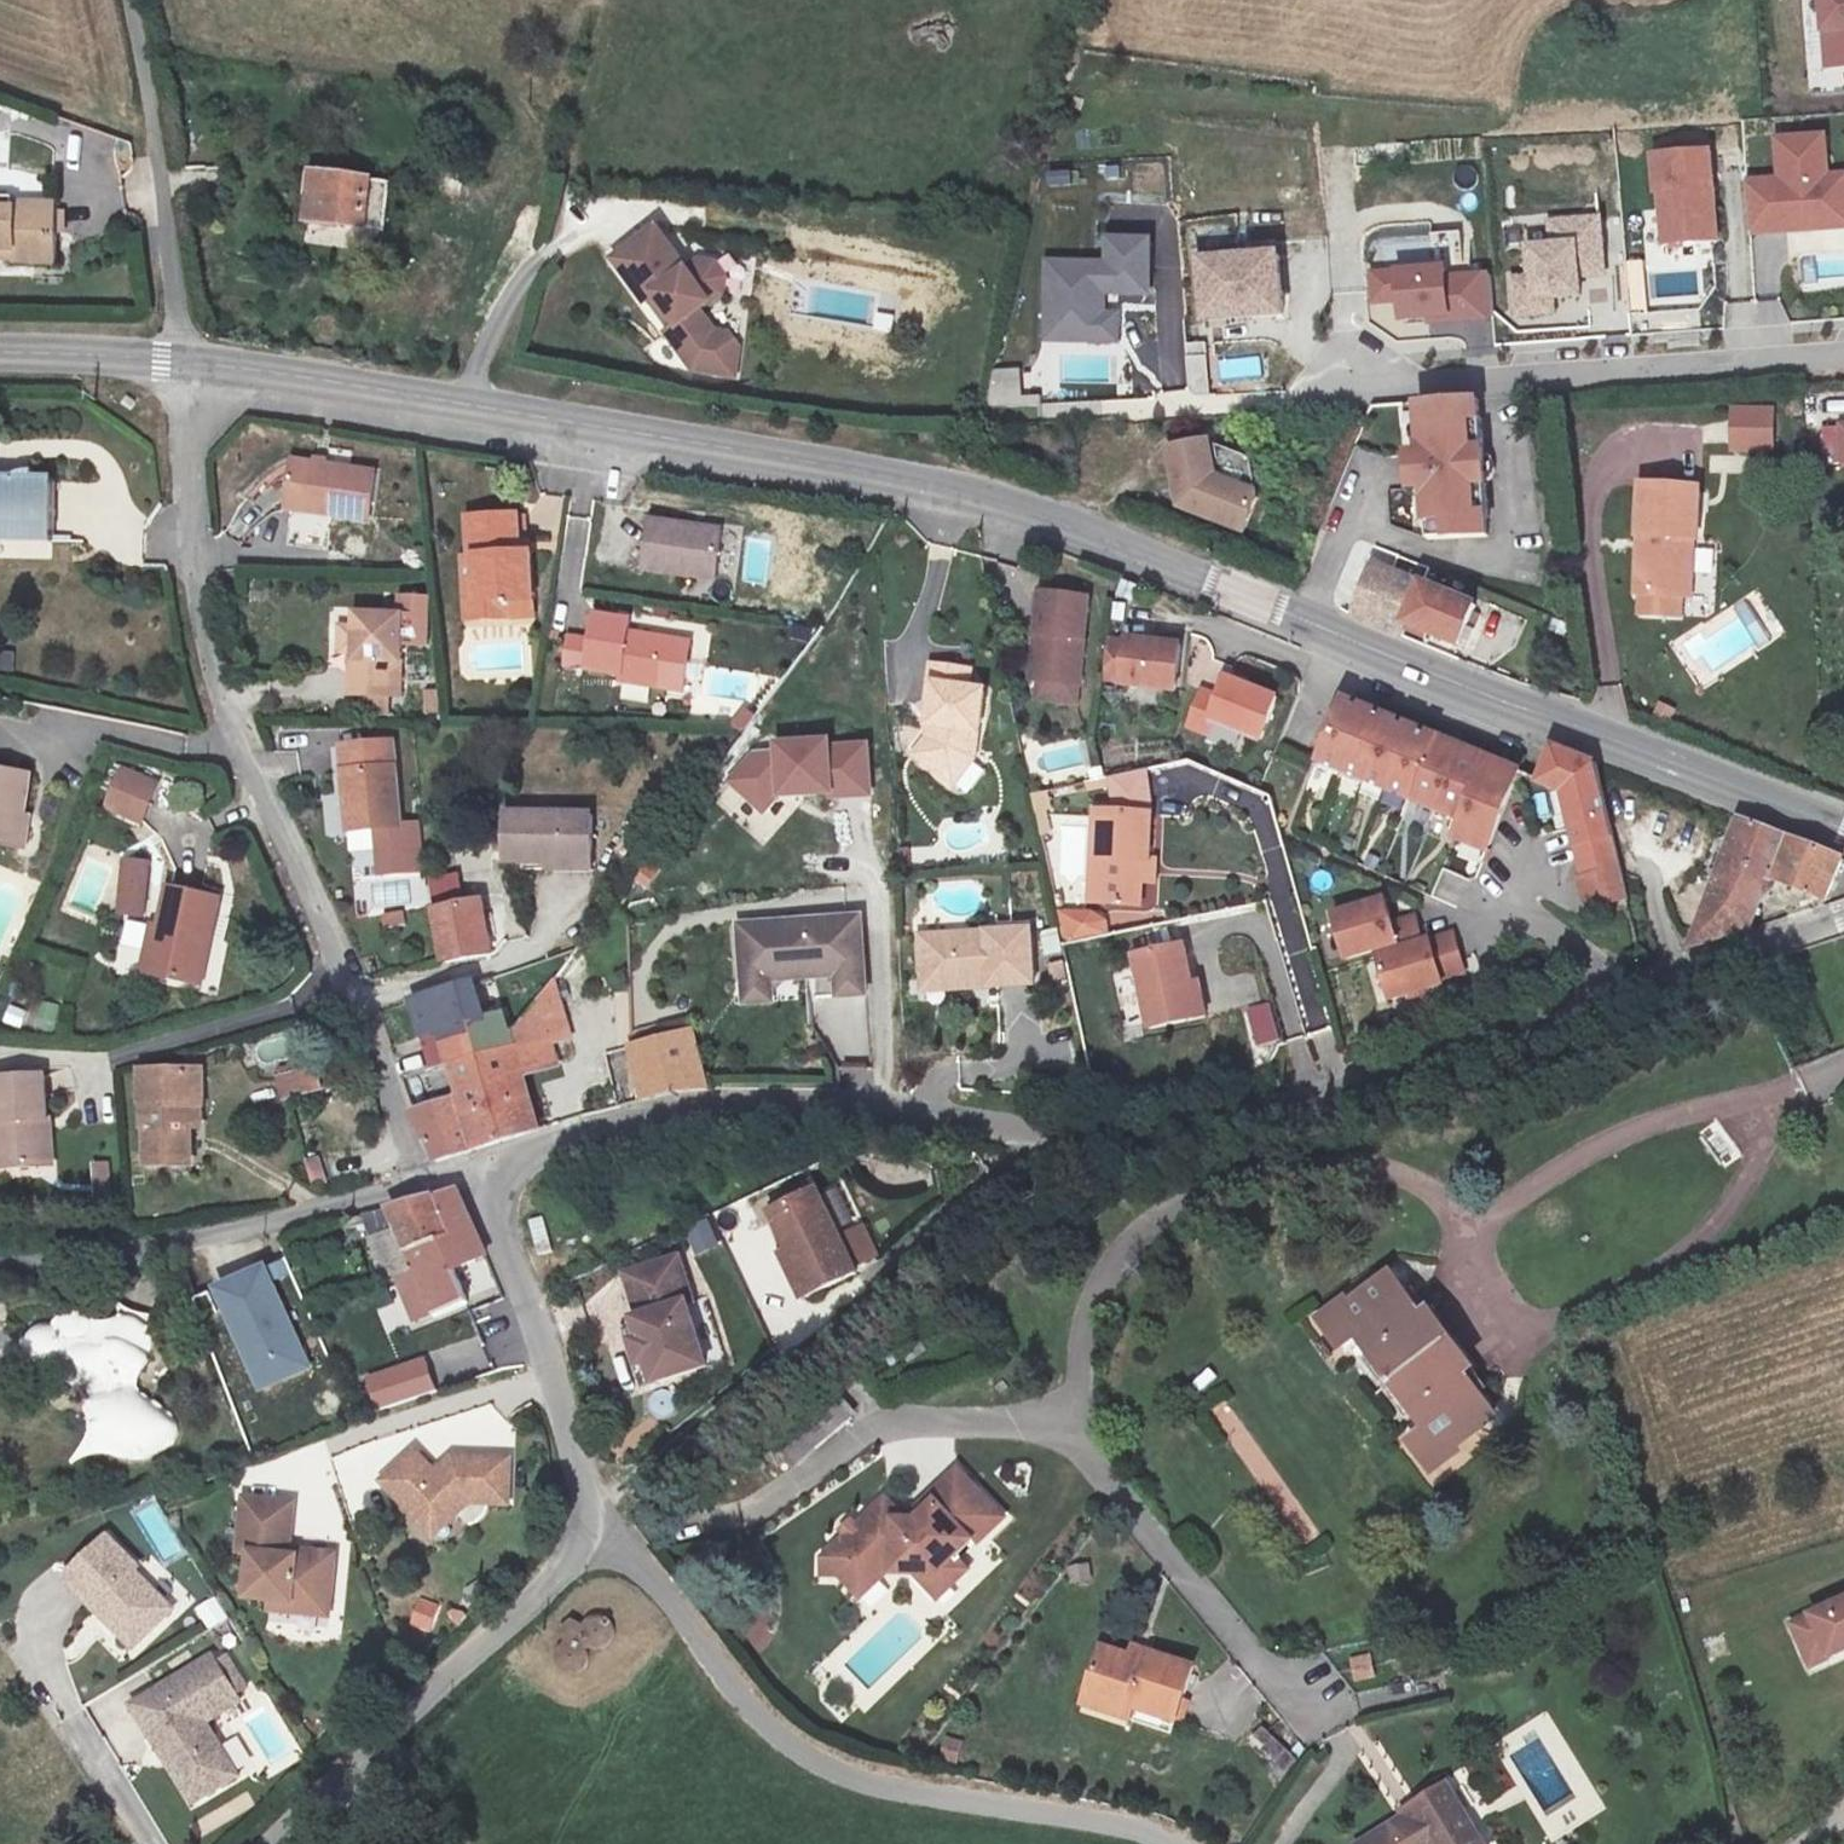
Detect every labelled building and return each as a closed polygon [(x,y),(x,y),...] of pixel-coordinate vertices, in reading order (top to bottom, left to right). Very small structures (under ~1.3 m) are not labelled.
[(1822,69),(1843,67),(1843,0),(1816,0),(1822,69)] [(84,131),(76,172),(114,179),(122,138),(84,131)] [(1744,178),(1749,235),(1843,227),(1843,173),(1832,174),(1828,131),(1774,135),(1777,176),(1744,178)] [(1712,151),(1655,155),(1661,245),(1718,241),(1712,151)] [(390,176),(314,167),(308,219),(386,228),(390,176)] [(123,233),(124,195),(76,194),(74,231),(123,233)] [(68,267),(69,215),(0,202),(0,265),(68,267)] [(1528,274),(1510,275),(1513,317),(1555,314),(1555,303),(1582,301),(1581,279),(1606,277),(1601,216),(1548,220),(1550,242),(1526,243),(1528,274)] [(655,220),(609,245),(633,291),(639,288),(643,286),(661,319),(656,322),(651,325),(672,364),(700,372),(707,347),(686,307),(698,301),(711,294),(716,278),(709,263),(693,259),(679,266),(655,220)] [(1107,261),(1046,258),(1042,341),(1118,344),(1120,296),(1152,297),(1154,237),(1108,235),(1107,261)] [(1280,254),(1200,260),(1205,323),(1285,316),(1280,254)] [(1447,266),(1368,270),(1370,306),(1397,304),(1399,327),(1493,321),(1490,272),(1447,274),(1447,266)] [(643,286),(639,288),(656,322),(661,319),(643,286)] [(707,347),(700,372),(712,376),(721,345),(698,301),(686,307),(707,347)] [(990,403),(1022,403),(1021,368),(990,369),(990,403)] [(1480,398),(1419,401),(1421,453),(1418,453),(1418,459),(1413,464),(1413,471),(1420,477),(1420,483),(1424,483),(1424,534),(1483,533),(1483,514),(1485,514),(1483,416),(1481,416),(1480,398)] [(1774,453),(1774,408),(1731,408),(1731,453),(1774,453)] [(1256,409),(1155,413),(1154,453),(1254,452),(1256,409)] [(1233,485),(1254,452),(1154,453),(1155,413),(1119,456),(1147,487),(1233,485)] [(1832,416),(1835,454),(1843,453),(1843,415),(1832,416)] [(360,462),(281,462),(280,511),(360,515),(360,462)] [(0,478),(0,543),(56,543),(57,478),(0,478)] [(472,486),(476,535),(484,534),(490,606),(522,602),(519,585),(545,581),(538,524),(528,526),(524,481),(472,486)] [(1638,616),(1681,618),(1682,599),(1692,600),(1698,488),(1636,485),(1629,599),(1639,599),(1638,616)] [(721,559),(730,507),(657,495),(647,548),(721,559)] [(323,548),(327,516),(294,512),(291,545),(323,548)] [(474,607),(490,606),(484,534),(476,535),(467,537),(474,607)] [(1348,618),(1398,638),(1405,623),(1451,642),(1469,603),(1394,569),(1373,559),(1348,618)] [(547,599),(545,581),(519,585),(522,602),(547,599)] [(1086,686),(1098,598),(1042,592),(1029,676),(1086,686)] [(688,676),(695,623),(635,615),(636,596),(603,594),(596,663),(688,676)] [(401,612),(355,610),(353,667),(344,668),(343,693),(398,695),(401,612)] [(1111,640),(1106,675),(1129,680),(1127,689),(1178,699),(1188,643),(1136,635),(1135,644),(1111,640)] [(969,648),(930,651),(932,688),(937,688),(938,710),(944,709),(945,726),(932,741),(960,767),(989,735),(988,708),(990,708),(987,666),(970,667),(969,648)] [(1268,750),(1278,706),(1230,696),(1227,708),(1201,702),(1192,741),(1217,748),(1218,738),(1268,750)] [(1515,770),(1335,697),(1312,761),(1462,821),(1457,836),(1486,846),(1515,770)] [(944,709),(938,710),(939,724),(927,737),(932,741),(945,726),(944,709)] [(384,816),(376,731),(322,736),(330,820),(384,816)] [(777,737),(776,750),(757,751),(732,779),(765,815),(781,798),(833,795),(829,804),(878,799),(877,743),(839,742),(836,732),(777,737)] [(1572,914),(1620,903),(1591,761),(1541,741),(1524,782),(1556,793),(1573,874),(1563,875),(1572,914)] [(1118,847),(1128,845),(1123,803),(1159,800),(1159,760),(1107,773),(1095,775),(1098,806),(1056,810),(1064,900),(1123,896),(1120,868),(1118,847)] [(161,783),(122,765),(104,807),(143,821),(161,783)] [(29,780),(0,774),(0,844),(16,847),(29,780)] [(1047,791),(1035,793),(1040,832),(1052,831),(1047,791)] [(504,864),(549,863),(548,849),(592,848),(591,806),(502,806),(504,864)] [(1812,898),(1825,856),(1720,813),(1671,948),(1732,929),(1750,880),(1812,898)] [(1139,847),(1128,845),(1118,847),(1120,868),(1139,866),(1139,847)] [(548,849),(549,863),(592,864),(592,848),(548,849)] [(115,913),(145,917),(152,858),(122,855),(115,913)] [(1381,885),(1323,900),(1335,945),(1426,924),(1422,903),(1386,910),(1381,885)] [(196,986),(213,894),(170,886),(162,930),(150,927),(142,978),(196,986)] [(444,953),(496,939),(485,892),(436,904),(444,953)] [(1109,936),(1106,906),(1060,910),(1062,940),(1109,936)] [(865,913),(746,917),(748,973),(775,971),(775,962),(842,959),(843,968),(843,980),(868,980),(865,913)] [(1029,921),(919,928),(922,971),(952,969),(953,980),(976,979),(975,973),(989,972),(989,978),(1033,975),(1029,921)] [(1391,995),(1443,984),(1438,962),(1466,955),(1460,928),(1380,948),(1391,995)] [(1170,982),(1180,980),(1173,941),(1116,950),(1134,1030),(1179,1021),(1170,982)] [(1438,962),(1443,984),(1472,977),(1466,955),(1438,962)] [(775,971),(843,968),(842,959),(775,962),(775,971)] [(521,1035),(548,1029),(572,1022),(558,967),(517,1019),(521,1035)] [(952,969),(922,971),(923,982),(953,980),(952,969)] [(439,1030),(448,1061),(497,1046),(517,1019),(504,970),(380,1002),(392,1042),(439,1030)] [(775,971),(748,973),(749,993),(776,992),(775,971)] [(1191,979),(1180,980),(1170,982),(1179,1021),(1201,1016),(1191,979)] [(868,980),(843,980),(843,989),(868,988),(868,980)] [(1272,1000),(1248,1005),(1257,1043),(1281,1038),(1272,1000)] [(8,1005),(3,1023),(22,1028),(27,1009),(8,1005)] [(719,1079),(704,1012),(641,1032),(654,1086),(673,1080),(719,1079)] [(497,1046),(448,1061),(457,1088),(476,1144),(544,1122),(525,1058),(553,1051),(548,1029),(521,1035),(517,1019),(497,1046)] [(254,1061),(290,1065),(293,1040),(256,1036),(254,1061)] [(323,1071),(328,1093),(346,1088),(341,1066),(323,1071)] [(157,1169),(201,1162),(199,1124),(210,1122),(206,1071),(152,1076),(157,1169)] [(328,1093),(323,1071),(286,1079),(289,1100),(295,1097),(328,1093)] [(476,1144),(457,1088),(408,1111),(426,1165),(476,1144)] [(66,1185),(57,1090),(12,1097),(16,1145),(6,1146),(11,1191),(66,1185)] [(305,1158),(313,1184),(329,1179),(320,1153),(305,1158)] [(112,1189),(110,1160),(91,1161),(93,1190),(112,1189)] [(382,1279),(391,1276),(422,1266),(464,1345),(495,1331),(476,1294),(507,1279),(459,1181),(388,1204),(380,1206),(387,1229),(368,1234),(382,1279)] [(863,1273),(824,1189),(774,1213),(781,1228),(774,1232),(808,1300),(863,1273)] [(530,1219),(538,1257),(553,1254),(545,1216),(530,1219)] [(695,1254),(719,1245),(708,1217),(684,1226),(695,1254)] [(638,1317),(644,1338),(651,1361),(658,1382),(714,1365),(693,1302),(700,1299),(686,1258),(629,1275),(642,1316),(638,1317)] [(266,1264),(211,1289),(259,1393),(314,1368),(266,1264)] [(1352,1300),(1327,1315),(1346,1347),(1364,1337),(1425,1441),(1406,1452),(1425,1482),(1452,1467),(1448,1460),(1493,1434),(1465,1389),(1472,1384),(1434,1319),(1427,1323),(1401,1279),(1356,1305),(1352,1300)] [(171,1383),(155,1382),(146,1369),(148,1364),(162,1355),(166,1349),(159,1333),(156,1321),(141,1310),(137,1308),(132,1309),(124,1313),(110,1308),(84,1318),(73,1317),(65,1318),(61,1320),(52,1327),(44,1331),(37,1336),(31,1343),(28,1351),(28,1359),(31,1369),(36,1376),(42,1382),(57,1387),(62,1385),(73,1380),(103,1384),(110,1388),(121,1396),(136,1428),(146,1441),(152,1444),(173,1441),(182,1437),(188,1434),(197,1424),(202,1410),(203,1403),(197,1394),(192,1390),(171,1383)] [(651,1361),(644,1338),(634,1341),(641,1364),(651,1361)] [(428,1361),(370,1375),(377,1402),(435,1389),(428,1361)] [(438,1439),(401,1466),(433,1509),(459,1513),(471,1492),(486,1512),(492,1512),(504,1503),(504,1498),(525,1501),(532,1456),(473,1448),(464,1454),(468,1458),(458,1466),(438,1439)] [(880,1499),(818,1563),(817,1581),(836,1580),(854,1598),(875,1577),(881,1582),(898,1566),(916,1566),(918,1574),(940,1574),(953,1586),(970,1568),(962,1560),(952,1550),(968,1535),(977,1544),(1011,1510),(968,1467),(920,1516),(898,1517),(880,1499)] [(459,1513),(433,1509),(444,1524),(459,1513)] [(294,1519),(249,1536),(268,1587),(279,1583),(295,1625),(315,1617),(372,1596),(353,1547),(321,1560),(323,1566),(313,1569),(294,1519)] [(150,1623),(164,1637),(195,1605),(160,1564),(156,1568),(129,1534),(88,1577),(143,1630),(150,1623)] [(968,1535),(952,1550),(962,1560),(977,1544),(968,1535)] [(918,1574),(941,1598),(953,1586),(940,1574),(918,1574)] [(875,1577),(854,1598),(860,1604),(881,1582),(875,1577)] [(372,1596),(315,1617),(319,1626),(375,1605),(372,1596)] [(432,1631),(439,1602),(415,1597),(409,1626),(432,1631)] [(577,1621),(564,1631),(569,1639),(565,1641),(558,1649),(556,1654),(560,1666),(564,1670),(569,1673),(573,1674),(583,1672),(590,1662),(591,1658),(590,1652),(588,1648),(594,1643),(599,1647),(611,1646),(615,1642),(619,1636),(620,1630),(618,1623),(614,1618),(608,1614),(600,1613),(593,1616),(585,1624),(577,1621)] [(150,1623),(143,1630),(157,1644),(164,1637),(150,1623)] [(1803,1645),(1823,1686),(1843,1677),(1843,1626),(1803,1645)] [(1188,1711),(1196,1653),(1126,1643),(1124,1657),(1093,1653),(1085,1711),(1137,1719),(1139,1704),(1188,1711)] [(1803,1645),(1786,1653),(1805,1695),(1823,1686),(1803,1645)] [(158,1701),(186,1746),(198,1739),(209,1756),(203,1760),(226,1795),(264,1771),(229,1717),(263,1695),(235,1652),(158,1701)] [(1285,1775),(1300,1755),(1259,1725),(1244,1744),(1285,1775)] [(198,1739),(186,1746),(220,1799),(226,1795),(203,1760),(209,1756),(198,1739)] [(1481,1828),(1423,1823),(1422,1836),(1355,1829),(1354,1843),(1479,1843),(1481,1828)]
